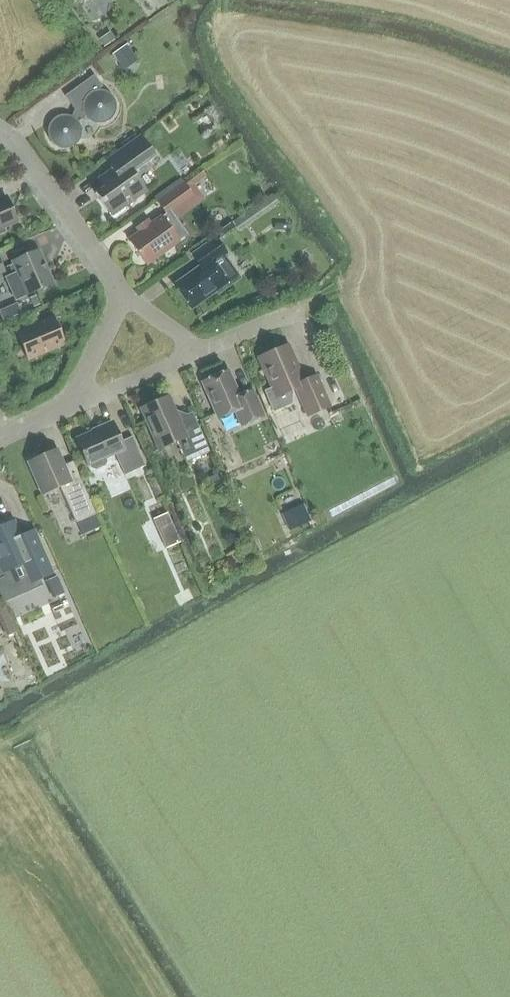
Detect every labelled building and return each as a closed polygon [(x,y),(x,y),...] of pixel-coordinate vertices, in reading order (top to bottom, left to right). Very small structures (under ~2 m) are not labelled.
[(109,33),(99,40),(104,46),(113,39),(109,33)] [(138,61),(126,44),(112,54),(123,71),(138,61)] [(48,138),(50,141),(53,145),(57,147),(61,148),(65,149),(70,148),(74,145),(77,143),(79,139),(81,134),(81,130),(80,126),(78,122),(85,117),(88,120),(91,122),(96,123),(100,124),(104,123),(108,121),(112,118),(114,114),(115,110),(116,105),(115,101),(112,97),(109,93),(106,91),(101,90),(98,90),(102,86),(93,75),(64,96),(74,109),(71,116),(66,115),(62,115),(58,116),(54,118),(50,121),(48,125),(47,129),(47,133),(48,138)] [(123,207),(142,194),(146,191),(132,172),(154,156),(140,135),(104,161),(110,170),(97,179),(103,187),(94,193),(112,218),(125,210),(123,207)] [(157,201),(166,214),(129,241),(145,264),(187,234),(172,213),(194,197),(183,182),(157,201)] [(240,230),(281,204),(274,194),(234,220),(240,230)] [(16,222),(5,197),(0,199),(0,229),(16,222)] [(275,221),(274,229),(286,230),(286,222),(275,221)] [(216,290),(218,292),(238,278),(222,256),(225,253),(215,239),(192,255),(200,267),(174,285),(190,308),(216,290)] [(17,271),(4,277),(14,300),(27,294),(51,284),(37,250),(13,261),(17,271)] [(28,359),(63,343),(52,318),(17,333),(28,359)] [(291,404),(291,390),(295,389),(307,416),(329,407),(316,376),(303,381),(287,345),(258,357),(271,388),(264,391),(273,411),(291,404)] [(241,426),(263,416),(252,390),(239,396),(227,371),(202,382),(218,419),(235,411),(241,426)] [(168,397),(141,409),(158,449),(176,441),(185,462),(209,452),(196,422),(182,428),(168,397)] [(124,475),(145,466),(132,436),(120,442),(111,421),(96,428),(97,430),(76,439),(88,464),(89,464),(91,469),(95,470),(105,466),(106,462),(104,457),(114,453),(124,475)] [(61,466),(54,451),(30,461),(44,493),(59,487),(75,522),(95,513),(84,488),(72,461),(61,466)] [(220,474),(213,477),(216,484),(223,482),(220,474)] [(157,487),(153,489),(156,497),(161,495),(157,487)] [(311,521),(302,503),(280,513),(288,531),(311,521)] [(167,513),(153,519),(156,528),(165,548),(179,542),(171,522),(167,513)] [(2,572),(21,564),(30,583),(52,573),(34,533),(21,539),(13,521),(0,527),(0,567),(2,572)] [(60,602),(51,606),(53,611),(62,607),(60,602)]
